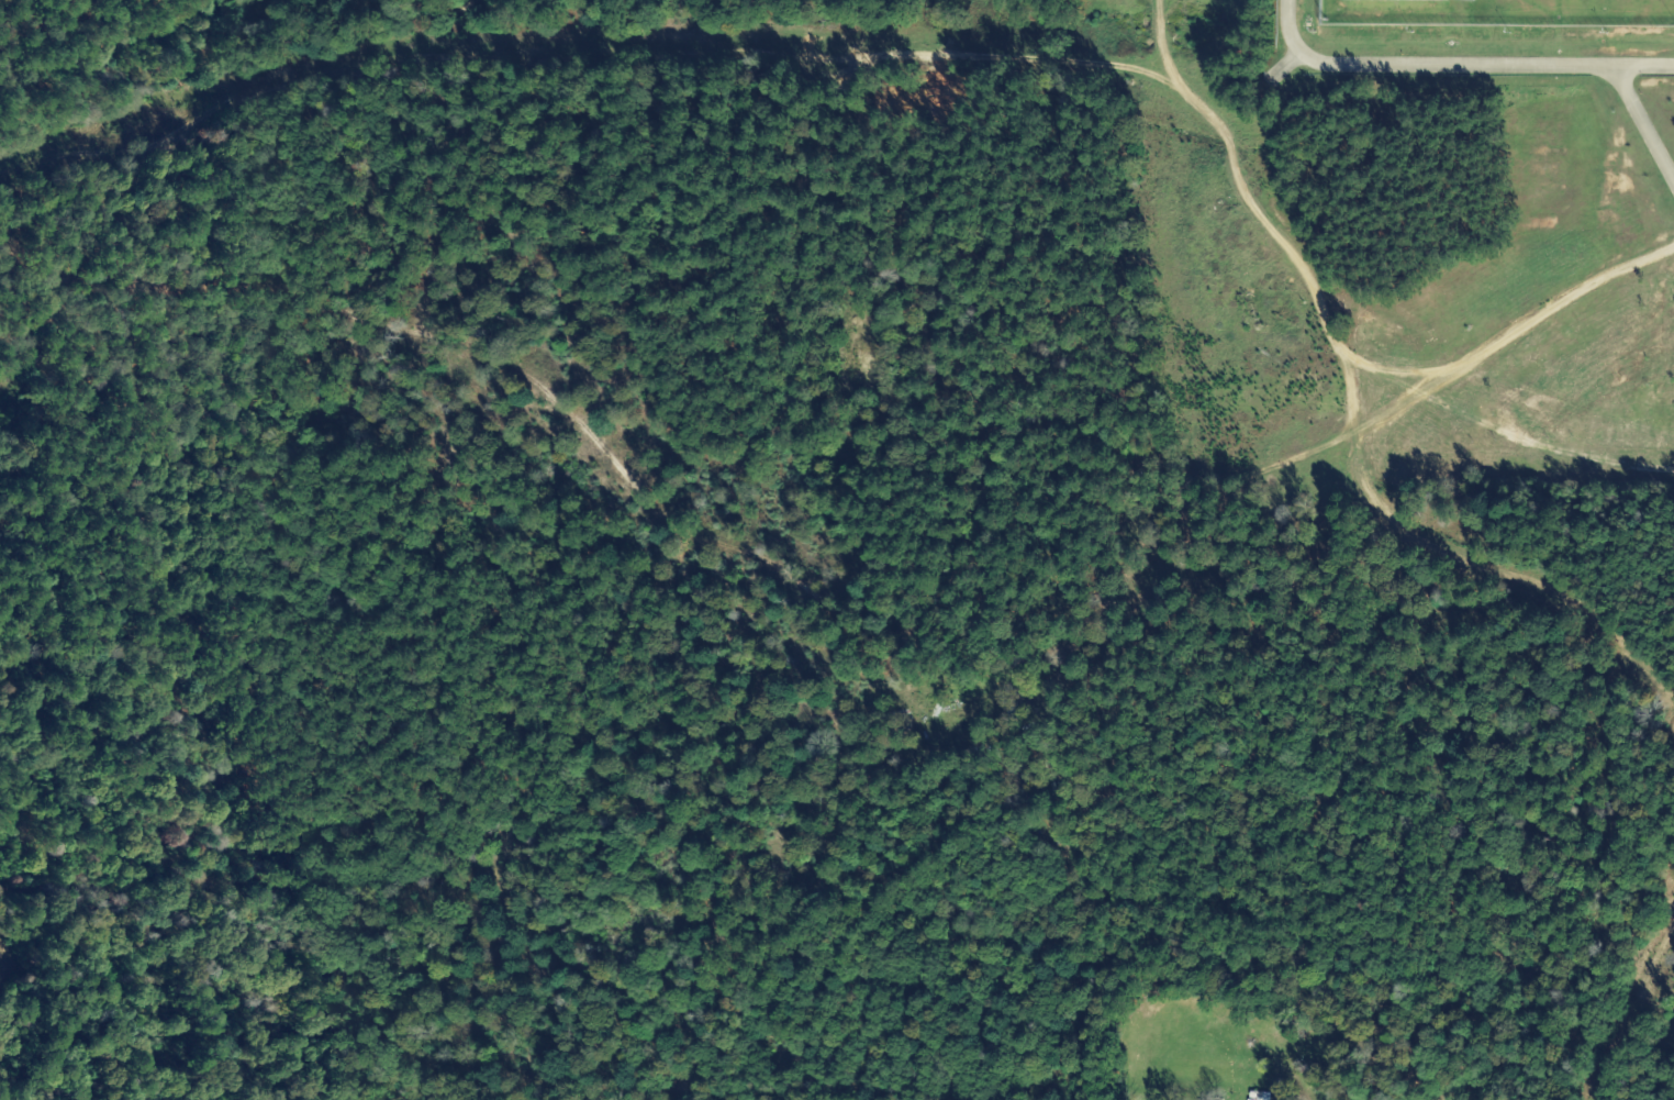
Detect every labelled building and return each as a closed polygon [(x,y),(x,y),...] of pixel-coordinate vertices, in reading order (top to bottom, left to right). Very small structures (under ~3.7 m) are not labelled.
[(1268,1092),(1246,1092),(1246,1099),(1268,1099),(1268,1092)]
